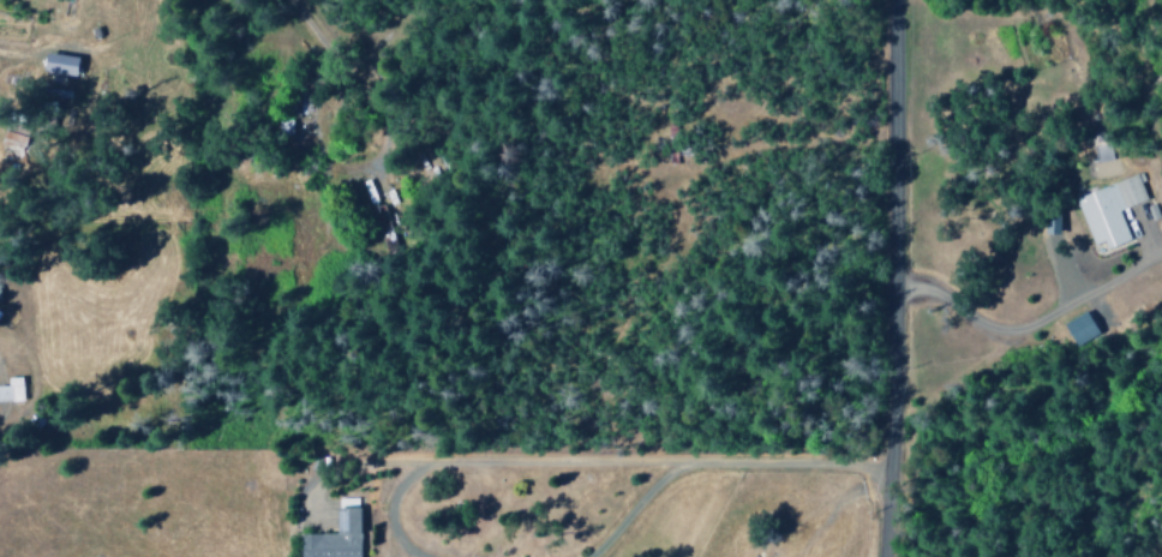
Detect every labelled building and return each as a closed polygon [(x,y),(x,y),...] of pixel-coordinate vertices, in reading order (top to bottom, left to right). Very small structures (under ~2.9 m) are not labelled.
[(45,73),(80,75),(81,56),(46,54),(45,73)] [(7,130),(0,151),(0,154),(19,161),(28,137),(7,130)] [(1119,210),(1147,199),(1138,174),(1076,198),(1094,246),(1106,242),(1109,249),(1131,241),(1119,210)] [(1063,324),(1075,346),(1099,333),(1087,310),(1063,324)] [(8,378),(8,386),(0,387),(0,402),(23,401),(23,377),(8,378)] [(303,556),(361,556),(361,508),(337,508),(337,534),(303,534),(303,556)]
